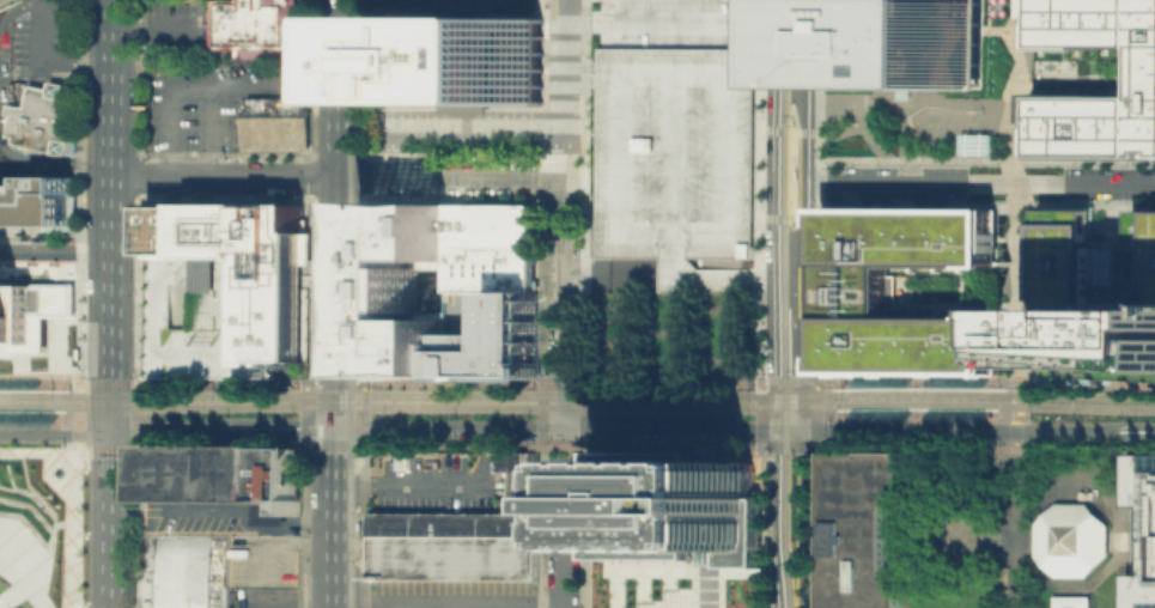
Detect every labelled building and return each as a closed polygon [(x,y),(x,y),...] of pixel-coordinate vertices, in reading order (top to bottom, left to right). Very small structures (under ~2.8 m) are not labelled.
[(241,4),(241,0),(291,0),(305,13),(305,63),(219,63),(219,4),(241,4)] [(831,89),(831,0),(987,0),(987,90),(831,89)] [(1052,50),(1051,0),(1154,0),(1154,49),(1052,50)] [(390,11),(543,11),(543,109),(390,109),(390,11)] [(597,256),(660,256),(659,291),(738,291),(744,274),(744,267),(754,267),(753,168),(757,155),(757,115),(761,104),(756,104),(755,48),(598,48),(598,60),(590,60),(590,86),(597,86),(597,256)] [(56,152),(72,153),(75,122),(74,91),(66,91),(67,81),(51,79),(50,87),(32,84),(30,105),(13,103),(12,113),(16,113),(12,134),(19,134),(17,141),(30,147),(56,150),(56,152)] [(1051,93),(1154,93),(1154,157),(1052,158),(1051,93)] [(245,105),(309,105),(309,153),(245,153),(245,105)] [(77,229),(77,199),(73,199),(73,196),(77,196),(77,180),(39,180),(39,188),(0,187),(0,229),(77,229)] [(1119,201),(1154,202),(1154,378),(1035,370),(1037,201),(1101,201),(1101,292),(1110,292),(1119,292),(1119,201)] [(448,202),(363,202),(363,376),(448,376),(448,202)] [(448,202),(535,202),(535,376),(448,376),(448,202)] [(146,205),(306,205),(306,371),(249,371),(249,259),(215,259),(192,259),(146,260),(146,254),(146,205)] [(825,208),(997,209),(997,267),(888,267),(888,316),(996,316),(996,373),(825,373),(825,208)] [(146,260),(192,259),(215,259),(249,259),(249,371),(146,371),(146,260)] [(72,371),(73,285),(0,284),(0,370),(72,371)] [(141,444),(300,445),(299,513),(288,513),(288,499),(255,499),(141,499),(141,444)] [(717,446),(717,461),(698,461),(698,446),(717,446)] [(497,457),(497,450),(535,450),(535,535),(372,535),(372,512),(512,512),(512,470),(497,470),(497,463),(492,463),(492,457),(497,457)] [(762,497),(762,528),(725,528),(725,546),(717,546),(717,548),(707,548),(698,548),(698,547),(691,547),(691,530),(650,530),(650,547),(650,559),(590,559),(590,450),(692,450),(692,461),(692,463),(698,463),(698,461),(717,461),(717,463),(723,463),(723,461),(744,461),(744,463),(750,463),(750,469),(752,469),(752,487),(750,487),(750,494),(754,494),(754,497),(762,497)] [(902,574),(902,607),(825,607),(825,503),(826,456),(855,456),(902,456),(902,506),(887,506),(887,536),(887,574),(902,574)] [(1132,458),(1154,458),(1154,607),(1132,607),(1132,579),(1147,580),(1147,511),(1131,511),(1132,458)] [(1058,509),(1089,509),(1108,528),(1108,558),(1087,579),(1058,579),(1038,558),(1038,529),(1058,509)] [(241,517),(241,531),(147,530),(147,516),(241,517)] [(762,528),(764,567),(725,567),(725,528),(762,528)] [(691,559),(650,559),(650,547),(650,530),(691,530),(691,559)] [(231,585),(231,607),(144,607),(144,534),(231,534),(231,585)] [(535,535),(535,577),(369,577),(369,535),(372,535),(535,535)] [(761,577),(761,566),(730,566),(730,576),(761,577)] [(1090,598),(1090,607),(1054,607),(1054,598),(1090,598)]
